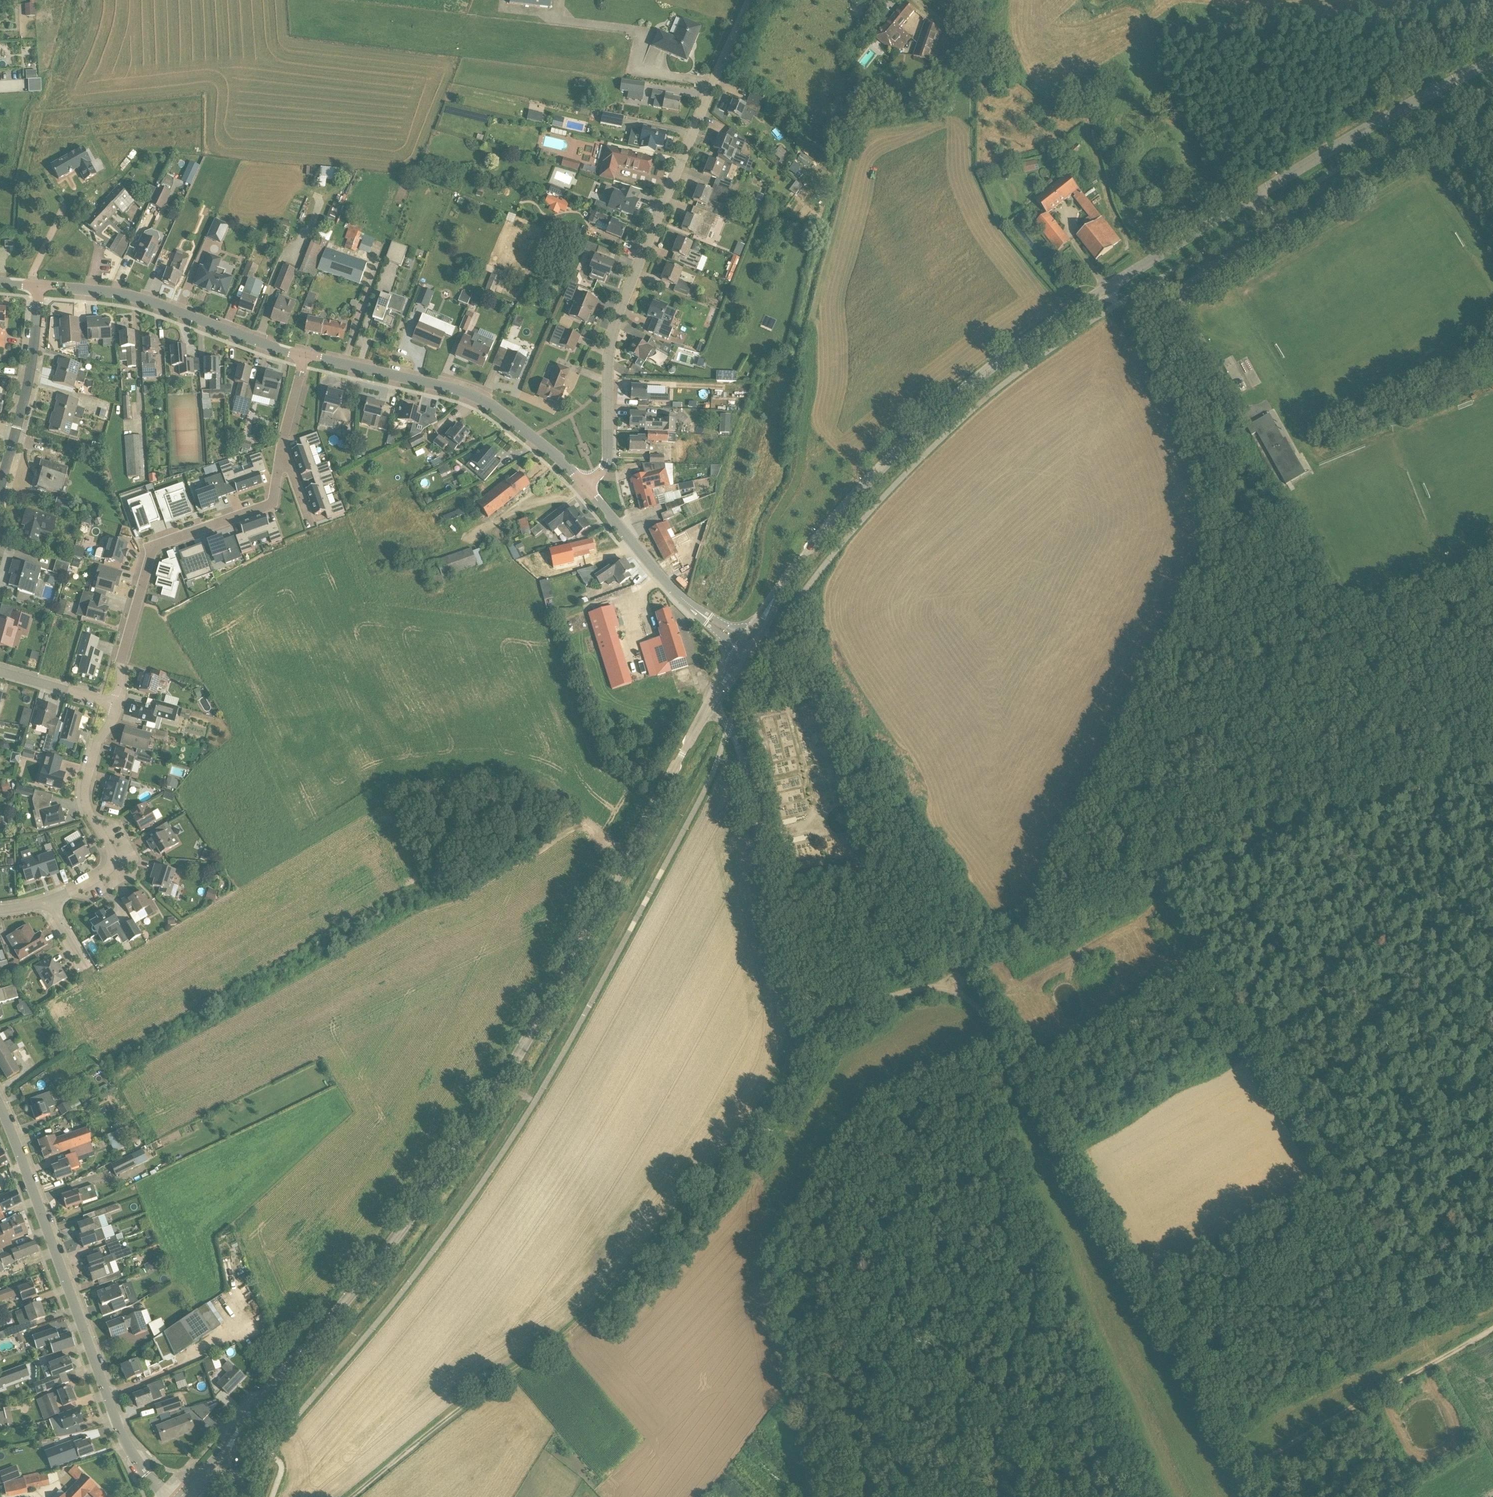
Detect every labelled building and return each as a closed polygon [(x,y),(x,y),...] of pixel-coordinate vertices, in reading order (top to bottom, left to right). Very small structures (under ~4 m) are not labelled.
[(510,4),(550,9),(551,0),(510,0),(510,4)] [(900,29),(915,11),(905,3),(877,36),(898,54),(911,38),(900,29)] [(30,5),(25,5),(25,17),(35,17),(35,4),(30,5)] [(701,27),(682,19),(674,39),(659,32),(653,46),(668,53),(686,61),(701,27)] [(930,23),(926,20),(913,57),(931,63),(942,32),(930,23)] [(37,71),(26,72),(27,80),(29,80),(37,80),(37,71)] [(29,80),(29,93),(33,93),(42,92),(41,79),(39,80),(37,80),(29,80)] [(644,84),(622,81),(621,91),(643,94),(644,84)] [(662,109),(678,113),(681,100),(673,98),(673,96),(660,93),(657,108),(662,109)] [(758,115),(761,109),(765,98),(754,94),(749,108),(745,106),(733,101),(728,114),(740,119),(743,111),(747,113),(748,111),(758,115)] [(536,122),(538,113),(529,111),(527,120),(536,122)] [(624,118),(603,114),(601,125),(622,129),(624,118)] [(561,121),(554,120),(552,126),(559,128),(561,121)] [(666,133),(644,128),(640,143),(641,143),(640,149),(655,153),(656,149),(657,147),(662,148),(664,142),(665,141),(666,138),(665,136),(666,133)] [(718,156),(719,157),(725,160),(733,165),(743,170),(749,157),(741,154),(741,153),(730,148),(733,142),(719,136),(714,149),(720,152),(718,156)] [(780,147),(773,155),(781,161),(779,163),(784,167),(791,157),(787,153),(780,147)] [(617,172),(616,172),(618,166),(649,174),(652,159),(607,148),(600,177),(615,181),(616,173),(617,173),(617,172)] [(59,180),(78,169),(85,181),(96,175),(90,162),(91,162),(83,149),(51,166),(59,180)] [(577,172),(580,164),(564,159),(561,167),(577,172)] [(729,192),(732,184),(733,182),(727,179),(733,165),(725,160),(723,165),(710,159),(704,174),(721,181),(718,187),(729,192)] [(187,170),(196,175),(200,166),(190,162),(187,170)] [(320,177),(327,178),(329,178),(330,169),(321,168),(320,177)] [(1048,213),(1074,193),(1079,188),(1069,175),(1037,200),(1047,213),(1048,213)] [(167,183),(167,181),(162,179),(150,204),(163,210),(171,193),(169,192),(172,186),(167,183)] [(563,198),(565,192),(551,186),(549,193),(563,198)] [(97,233),(118,211),(123,215),(135,202),(119,187),(86,223),(97,233)] [(144,198),(150,201),(156,190),(149,187),(144,198)] [(638,194),(622,187),(619,194),(615,192),(608,208),(621,213),(621,211),(632,216),(638,202),(636,201),(638,194)] [(716,194),(712,192),(699,187),(693,201),(708,207),(711,201),(724,206),(729,192),(718,187),(716,194)] [(1101,217),(1079,188),(1074,193),(1076,196),(1075,197),(1094,222),(1101,217)] [(556,209),(560,210),(564,212),(566,213),(569,205),(570,203),(563,200),(562,200),(562,202),(559,201),(548,196),(545,204),(550,206),(556,209)] [(752,210),(754,205),(755,203),(748,200),(748,202),(746,207),(752,210)] [(693,217),(691,217),(688,216),(682,230),(706,240),(716,216),(696,208),(693,217)] [(619,225),(620,223),(600,215),(600,214),(594,212),(589,223),(596,225),(595,228),(607,232),(606,233),(621,240),(626,228),(619,225)] [(1070,242),(1048,213),(1047,213),(1036,222),(1058,251),(1070,242)] [(324,217),(321,224),(332,227),(335,221),(324,217)] [(1077,236),(1096,261),(1120,242),(1101,217),(1094,222),(1077,236)] [(207,238),(221,244),(229,226),(215,220),(207,238)] [(251,239),(257,232),(252,228),(247,235),(251,239)] [(356,253),(357,250),(369,255),(373,245),(361,240),(359,240),(361,234),(360,234),(352,231),(348,241),(345,249),(356,253)] [(158,244),(143,237),(135,253),(139,254),(136,261),(148,266),(152,256),(155,255),(156,253),(155,251),(158,244)] [(672,254),(674,255),(679,257),(677,262),(696,270),(702,257),(689,251),(692,245),(678,239),(672,254)] [(408,248),(392,243),(386,261),(401,266),(408,248)] [(588,249),(592,247),(598,250),(596,255),(595,255),(590,269),(592,270),(589,277),(604,283),(606,278),(607,275),(609,276),(615,262),(614,262),(617,254),(588,243),(585,249),(588,250),(588,249)] [(740,257),(743,250),(736,248),(733,254),(740,257)] [(326,249),(317,271),(360,286),(367,264),(326,249)] [(178,280),(180,281),(189,255),(178,251),(171,270),(168,269),(163,283),(175,287),(178,280)] [(209,255),(204,267),(201,266),(195,285),(203,289),(203,291),(210,293),(210,291),(226,296),(232,278),(225,275),(227,271),(219,268),(222,259),(209,255)] [(728,272),(730,272),(729,273),(734,274),(740,258),(736,257),(733,264),(731,263),(730,266),(731,266),(728,272)] [(252,280),(257,266),(248,262),(242,276),(252,280)] [(662,280),(676,286),(678,287),(676,292),(687,297),(692,285),(678,280),(682,271),(668,266),(662,280)] [(285,267),(275,289),(286,294),(296,271),(285,267)] [(570,282),(577,285),(579,282),(578,279),(577,279),(579,273),(575,272),(570,282)] [(494,294),(501,279),(492,275),(486,290),(494,294)] [(263,284),(261,283),(256,282),(253,290),(246,288),(239,309),(253,314),(263,284)] [(421,288),(415,304),(427,309),(433,293),(421,288)] [(463,291),(458,302),(467,306),(472,295),(463,291)] [(592,315),(598,301),(577,292),(573,301),(576,302),(570,317),(586,323),(589,314),(592,315)] [(390,294),(388,298),(381,295),(376,309),(379,310),(374,322),(391,328),(394,319),(394,318),(388,316),(389,313),(390,314),(392,310),(401,313),(400,314),(401,315),(406,300),(405,299),(404,303),(391,299),(392,295),(390,294)] [(481,299),(475,297),(471,305),(477,308),(481,299)] [(277,304),(272,320),(287,326),(295,302),(287,299),(285,307),(277,304)] [(654,319),(651,326),(648,332),(668,340),(673,329),(660,324),(663,318),(673,322),(677,312),(666,308),(667,307),(660,304),(659,306),(653,303),(648,316),(654,319)] [(516,316),(513,323),(521,327),(524,319),(516,316)] [(472,320),(465,317),(460,330),(467,332),(472,320)] [(343,340),(344,338),(346,326),(308,318),(305,332),(343,340)] [(110,347),(110,339),(109,321),(95,322),(95,319),(86,320),(87,340),(102,339),(103,348),(110,347)] [(88,361),(87,348),(85,324),(77,324),(77,320),(60,321),(61,329),(58,329),(59,337),(61,337),(62,345),(63,345),(64,351),(78,350),(79,358),(88,361)] [(438,349),(445,333),(420,323),(413,339),(438,349)] [(580,336),(566,330),(557,327),(550,345),(563,350),(564,348),(573,352),(580,336)] [(127,361),(128,368),(136,368),(134,332),(121,333),(122,349),(118,349),(119,361),(127,361)] [(483,366),(485,361),(486,361),(487,359),(486,359),(490,350),(472,343),(473,340),(465,336),(456,357),(468,362),(469,360),(483,366)] [(155,371),(155,361),(152,361),(152,354),(158,353),(157,339),(144,340),(144,354),(141,354),(142,371),(155,371)] [(637,340),(629,353),(645,363),(649,357),(653,350),(647,346),(637,340)] [(654,340),(651,346),(660,351),(664,345),(654,340)] [(193,360),(187,361),(186,346),(171,348),(172,366),(179,366),(180,375),(194,374),(193,360)] [(527,359),(525,359),(528,353),(520,350),(517,355),(500,348),(493,365),(501,368),(499,373),(505,376),(505,377),(511,380),(511,378),(518,381),(527,359)] [(61,359),(58,371),(86,379),(87,373),(79,371),(80,365),(61,359)] [(210,392),(216,391),(217,400),(225,400),(225,387),(219,387),(219,368),(218,368),(218,360),(205,360),(205,376),(210,376),(212,376),(212,381),(210,381),(210,392)] [(249,410),(253,395),(255,387),(248,385),(252,370),(239,366),(234,383),(239,384),(233,406),(249,410)] [(676,370),(675,367),(673,366),(669,366),(668,369),(668,372),(671,374),(674,373),(676,370)] [(567,375),(555,370),(550,383),(544,381),(538,395),(540,397),(540,398),(546,400),(546,399),(556,403),(559,396),(562,397),(565,389),(562,388),(567,375)] [(86,379),(58,371),(54,383),(74,388),(76,382),(84,384),(86,379)] [(716,372),(716,382),(736,383),(736,373),(716,372)] [(258,379),(255,387),(253,395),(276,401),(278,394),(282,377),(281,377),(281,375),(275,373),(274,375),(266,373),(265,380),(258,379)] [(639,402),(656,402),(664,402),(665,396),(656,396),(656,394),(647,394),(647,387),(631,386),(631,399),(639,399),(639,402)] [(328,390),(324,405),(319,425),(330,428),(333,414),(339,409),(340,409),(344,394),(328,390)] [(59,396),(56,407),(84,415),(86,410),(77,407),(79,401),(59,396)] [(211,399),(202,400),(203,411),(212,410),(211,399)] [(368,401),(361,426),(386,432),(389,420),(381,418),(384,405),(368,401)] [(400,412),(397,420),(418,426),(421,416),(417,415),(418,410),(401,405),(400,410),(399,410),(399,412),(400,412)] [(56,407),(53,419),(72,424),(74,418),(82,421),(84,415),(56,407)] [(654,422),(646,422),(646,414),(630,414),(630,427),(638,427),(638,428),(645,429),(645,432),(662,432),(674,433),(675,420),(663,420),(663,421),(654,421),(654,422)] [(1270,414),(1253,424),(1253,425),(1277,468),(1282,477),(1287,485),(1306,474),(1302,466),(1287,439),(1285,441),(1270,414)] [(424,430),(438,423),(435,417),(425,415),(422,426),(424,430)] [(71,430),(72,424),(53,419),(49,431),(78,439),(79,433),(71,430)] [(729,433),(730,425),(720,424),(720,433),(729,433)] [(451,430),(446,436),(451,440),(448,445),(455,450),(458,446),(459,447),(469,434),(458,426),(453,432),(451,430)] [(293,452),(297,463),(313,457),(310,448),(321,444),(317,433),(300,440),(302,445),(302,447),(292,450),(293,452)] [(650,443),(668,443),(668,433),(647,433),(647,437),(637,436),(637,439),(629,438),(629,452),(649,452),(650,443)] [(668,433),(668,443),(676,443),(676,433),(668,433)] [(141,436),(125,437),(128,478),(144,477),(141,436)] [(421,436),(409,442),(412,449),(425,442),(421,436)] [(242,441),(241,447),(250,450),(252,444),(242,441)] [(101,445),(92,443),(90,450),(99,452),(101,445)] [(365,456),(367,450),(360,447),(358,454),(365,456)] [(497,467),(491,462),(496,457),(492,453),(492,452),(488,448),(487,449),(486,448),(481,453),(479,452),(467,466),(484,482),(497,467)] [(254,469),(245,472),(250,488),(262,484),(263,484),(260,474),(261,473),(262,473),(266,471),(266,472),(267,471),(261,454),(250,458),(254,469)] [(664,456),(650,456),(650,464),(664,464),(664,456)] [(313,457),(297,463),(301,475),(302,476),(311,473),(313,474),(312,475),(314,479),(331,473),(328,463),(317,467),(313,457)] [(39,472),(35,488),(61,495),(68,468),(41,460),(38,472),(39,472)] [(231,464),(221,468),(227,486),(228,485),(227,485),(232,484),(232,483),(234,483),(237,493),(239,492),(239,493),(250,488),(245,472),(235,475),(231,464)] [(637,494),(643,493),(650,491),(662,488),(670,487),(665,469),(665,464),(648,464),(650,473),(632,478),(637,494)] [(711,479),(717,478),(722,467),(711,466),(711,479)] [(307,491),(311,502),(327,497),(324,487),(335,483),(331,473),(314,479),(316,484),(316,486),(306,489),(307,491)] [(505,481),(476,504),(488,518),(517,496),(516,495),(529,485),(520,473),(507,484),(505,481)] [(208,491),(197,495),(202,510),(209,508),(216,506),(216,505),(219,504),(217,500),(228,496),(220,475),(204,481),(208,491)] [(670,487),(662,488),(664,495),(672,493),(680,491),(679,492),(694,489),(692,482),(670,487)] [(192,514),(184,491),(165,497),(163,491),(155,494),(162,514),(169,511),(173,521),(192,514)] [(657,497),(652,498),(650,491),(643,493),(637,494),(641,510),(659,505),(657,497)] [(132,511),(132,512),(139,532),(151,528),(149,524),(160,520),(151,494),(139,498),(143,508),(132,511)] [(315,514),(315,515),(325,512),(327,513),(326,514),(328,518),(328,519),(345,513),(342,502),(331,506),(327,497),(311,502),(315,514)] [(55,506),(62,508),(64,500),(57,498),(55,506)] [(682,498),(665,505),(667,512),(672,511),(685,505),(682,498)] [(563,516),(559,510),(544,521),(552,532),(557,528),(561,534),(563,533),(566,537),(568,538),(571,538),(574,536),(575,537),(589,527),(580,515),(579,516),(573,509),(563,516)] [(445,523),(463,516),(461,510),(443,518),(445,523)] [(57,519),(28,511),(24,526),(26,526),(23,538),(38,542),(40,537),(51,540),(53,533),(57,519)] [(672,511),(667,512),(661,515),(664,522),(675,517),(672,511)] [(258,536),(268,533),(272,543),(282,540),(276,522),(275,523),(271,524),(271,525),(269,524),(266,515),(264,515),(253,519),(258,536)] [(92,518),(86,516),(83,524),(90,526),(92,518)] [(242,554),(253,550),(249,539),(258,536),(253,519),(241,523),(241,524),(240,524),(243,534),(242,535),(241,535),(237,536),(236,537),(242,554)] [(531,533),(527,519),(519,520),(523,535),(531,533)] [(657,546),(671,539),(667,532),(671,530),(667,522),(650,531),(657,546)] [(222,537),(207,542),(212,558),(222,554),(226,564),(242,558),(234,537),(223,541),(222,537)] [(128,544),(109,538),(106,550),(100,549),(98,550),(97,551),(95,557),(122,565),(124,558),(126,558),(128,551),(126,550),(128,544)] [(573,559),(590,555),(589,552),(602,548),(599,539),(546,551),(550,569),(574,563),(574,560),(573,559)] [(679,545),(675,547),(671,539),(657,546),(665,561),(682,552),(679,545)] [(521,557),(518,551),(517,549),(524,546),(521,541),(508,547),(515,560),(521,557)] [(180,562),(186,577),(205,570),(207,576),(213,574),(202,544),(179,553),(183,562),(180,562)] [(73,554),(83,558),(85,549),(76,546),(73,554)] [(427,564),(435,588),(445,585),(442,577),(477,565),(471,549),(427,564)] [(81,561),(74,559),(72,567),(79,569),(81,561)] [(18,591),(34,595),(42,569),(13,560),(11,569),(13,570),(9,585),(19,587),(18,591)] [(162,562),(161,566),(160,565),(156,578),(158,578),(156,586),(163,589),(163,590),(172,593),(175,583),(176,583),(179,575),(181,574),(176,560),(171,562),(170,560),(162,562)] [(70,565),(57,561),(53,573),(67,577),(70,565)] [(597,580),(601,585),(614,576),(620,584),(631,577),(629,573),(631,571),(624,561),(611,570),(609,568),(600,574),(595,567),(577,572),(586,587),(597,580)] [(122,573),(100,566),(97,575),(100,576),(96,589),(91,587),(89,593),(105,598),(107,592),(113,594),(116,581),(119,582),(122,573)] [(549,580),(540,582),(545,601),(554,598),(549,580)] [(109,599),(105,598),(89,593),(83,592),(77,615),(104,623),(108,609),(106,608),(109,599)] [(63,618),(67,602),(60,600),(56,616),(63,618)] [(594,634),(613,629),(618,627),(612,606),(588,613),(594,634)] [(674,625),(670,611),(656,615),(661,630),(659,630),(661,637),(669,664),(686,659),(676,625),(674,625)] [(0,618),(0,644),(9,647),(15,627),(26,630),(30,618),(14,613),(11,621),(0,618)] [(613,629),(594,634),(601,659),(620,653),(613,629)] [(96,639),(83,635),(78,655),(84,657),(79,674),(94,678),(97,668),(99,669),(103,654),(93,651),(96,639)] [(669,664),(661,637),(648,641),(658,676),(689,667),(686,659),(669,664)] [(150,677),(141,675),(139,682),(142,683),(139,691),(156,695),(158,688),(165,690),(169,676),(152,671),(150,677)] [(198,699),(204,695),(200,688),(194,691),(198,699)] [(135,703),(132,716),(139,718),(139,720),(148,723),(147,727),(154,729),(157,718),(175,723),(179,708),(155,701),(153,708),(135,703)] [(50,754),(55,737),(59,721),(54,719),(57,708),(42,703),(35,726),(50,730),(49,735),(47,734),(42,752),(50,754)] [(28,727),(33,711),(26,708),(21,725),(28,727)] [(83,715),(68,711),(60,740),(77,745),(80,735),(77,734),(83,715)] [(148,745),(151,735),(142,732),(126,728),(122,744),(138,749),(136,754),(140,755),(151,758),(153,750),(147,749),(148,745)] [(168,734),(154,730),(152,737),(166,741),(168,734)] [(130,778),(135,761),(136,754),(117,748),(114,758),(117,758),(114,768),(122,770),(120,775),(130,778)] [(24,750),(22,757),(30,759),(34,757),(35,753),(24,750)] [(10,763),(19,765),(21,755),(13,753),(10,763)] [(63,759),(48,755),(40,784),(61,790),(65,774),(59,772),(63,759)] [(153,759),(151,758),(140,755),(138,761),(151,765),(153,759)] [(129,783),(112,778),(110,784),(109,784),(106,794),(104,793),(102,802),(122,808),(129,783)] [(177,790),(179,781),(168,778),(165,787),(177,790)] [(3,792),(11,790),(8,784),(1,786),(3,792)] [(29,795),(34,796),(35,792),(18,787),(16,793),(29,797),(29,795)] [(35,791),(35,792),(34,796),(33,801),(37,817),(41,816),(44,828),(65,822),(61,806),(51,808),(50,803),(51,803),(53,796),(35,791)] [(146,803),(131,812),(134,818),(133,819),(141,832),(151,827),(150,825),(156,821),(146,803)] [(180,844),(175,836),(167,823),(146,836),(150,841),(147,843),(150,847),(153,846),(155,850),(157,849),(161,855),(180,844)] [(87,846),(82,838),(68,847),(70,850),(64,853),(73,868),(86,861),(85,858),(90,855),(85,847),(87,846)] [(51,844),(44,846),(46,852),(53,850),(51,844)] [(211,852),(205,850),(201,859),(207,862),(211,852)] [(53,859),(51,854),(33,860),(32,859),(25,861),(26,862),(17,865),(17,872),(23,870),(27,881),(39,877),(39,880),(46,878),(45,875),(58,871),(54,858),(53,859)] [(176,865),(187,869),(188,864),(189,861),(177,860),(176,865)] [(161,888),(159,893),(174,898),(178,886),(172,884),(176,871),(155,864),(151,878),(155,880),(153,886),(161,888)] [(215,901),(218,892),(209,889),(206,899),(215,901)] [(122,901),(133,921),(135,924),(149,916),(157,911),(151,900),(148,902),(142,892),(132,899),(130,896),(122,901)] [(99,936),(103,943),(111,939),(107,932),(106,930),(118,923),(111,911),(105,914),(103,912),(96,916),(98,918),(91,923),(93,926),(93,927),(92,927),(92,928),(92,929),(92,930),(92,931),(93,932),(94,933),(95,933),(96,933),(97,933),(99,936)] [(142,935),(135,924),(133,921),(120,928),(129,942),(142,935)] [(14,949),(21,960),(47,945),(43,938),(38,941),(29,925),(13,934),(19,946),(14,949)] [(51,958),(35,967),(44,980),(48,978),(53,987),(67,979),(61,968),(58,970),(51,958)] [(12,971),(20,969),(17,961),(10,963),(12,971)] [(18,998),(15,986),(0,990),(0,1003),(18,998)] [(22,1012),(24,1017),(34,1013),(25,1002),(24,999),(19,1001),(20,1005),(19,1006),(18,1008),(19,1012),(20,1012),(22,1012)] [(11,1029),(4,1033),(9,1043),(14,1040),(17,1038),(11,1029)] [(8,1079),(20,1072),(10,1055),(19,1050),(14,1040),(9,1043),(4,1045),(0,1038),(0,1065),(8,1079)] [(108,1097),(115,1111),(123,1107),(115,1093),(108,1097)] [(31,1108),(36,1121),(50,1116),(48,1109),(56,1106),(54,1100),(46,1103),(46,1102),(31,1108)] [(71,1100),(58,1107),(63,1116),(76,1108),(71,1100)] [(117,1131),(122,1129),(124,1128),(121,1122),(119,1123),(115,1125),(117,1131)] [(45,1159),(69,1150),(90,1142),(93,1141),(89,1128),(60,1139),(58,1134),(38,1142),(45,1159)] [(117,1131),(107,1136),(114,1153),(125,1148),(117,1131)] [(69,1150),(71,1156),(65,1158),(66,1160),(59,1163),(60,1165),(52,1168),(57,1181),(72,1176),(70,1169),(80,1166),(77,1159),(94,1153),(90,1142),(69,1150)] [(10,1163),(3,1150),(0,1152),(0,1169),(10,1163)] [(116,1177),(136,1167),(131,1156),(111,1166),(116,1177)] [(93,1186),(62,1196),(67,1209),(74,1206),(76,1208),(78,1207),(79,1205),(82,1204),(81,1202),(90,1199),(89,1194),(95,1192),(93,1186)] [(22,1203),(17,1190),(0,1198),(0,1220),(3,1219),(5,1218),(2,1212),(22,1203)] [(98,1217),(120,1210),(118,1204),(95,1212),(97,1218),(98,1217)] [(6,1241),(11,1239),(28,1233),(22,1216),(10,1221),(11,1223),(1,1226),(6,1241)] [(75,1233),(77,1238),(96,1231),(101,1229),(102,1229),(98,1217),(97,1218),(78,1224),(80,1231),(75,1233)] [(1,1226),(0,1224),(0,1249),(13,1244),(11,1239),(6,1241),(1,1226)] [(96,1231),(77,1238),(78,1242),(81,1241),(84,1247),(105,1240),(101,1229),(96,1231)] [(155,1236),(152,1229),(145,1232),(146,1236),(149,1235),(150,1238),(155,1236)] [(107,1246),(118,1242),(115,1236),(105,1240),(107,1246)] [(32,1242),(0,1255),(0,1273),(6,1271),(4,1266),(15,1261),(39,1253),(34,1241),(32,1242)] [(87,1271),(103,1265),(115,1261),(124,1258),(118,1242),(107,1246),(111,1256),(103,1259),(101,1253),(87,1259),(90,1265),(85,1267),(87,1271)] [(144,1266),(147,1272),(161,1263),(158,1257),(144,1266)] [(103,1265),(87,1271),(88,1276),(91,1275),(93,1282),(107,1276),(103,1265)] [(111,1281),(122,1277),(120,1272),(109,1276),(111,1281)] [(37,1296),(33,1284),(25,1287),(24,1285),(21,1286),(0,1294),(0,1302),(20,1295),(23,1301),(37,1296)] [(124,1301),(129,1299),(123,1285),(119,1287),(118,1285),(97,1293),(102,1305),(99,1306),(103,1316),(127,1307),(124,1301)] [(34,1322),(45,1318),(40,1304),(26,1309),(15,1313),(18,1320),(20,1326),(4,1332),(7,1338),(13,1335),(22,1332),(36,1327),(34,1322)] [(153,1340),(163,1361),(166,1369),(177,1364),(174,1358),(175,1357),(221,1326),(206,1304),(166,1331),(155,1339),(153,1340)] [(0,1307),(0,1316),(9,1312),(6,1305),(0,1307)] [(131,1316),(123,1319),(106,1325),(112,1338),(128,1332),(127,1328),(130,1327),(134,1337),(148,1332),(141,1312),(131,1316)] [(155,1339),(166,1331),(161,1319),(149,1326),(155,1339)] [(75,1347),(71,1333),(49,1341),(46,1333),(34,1337),(38,1349),(50,1345),(53,1354),(75,1347)] [(48,1371),(51,1378),(33,1385),(37,1394),(54,1388),(68,1383),(65,1375),(62,1376),(62,1374),(73,1369),(68,1356),(48,1364),(50,1370),(48,1371)] [(207,1371),(208,1374),(216,1371),(211,1357),(203,1361),(207,1371)] [(166,1369),(163,1361),(147,1368),(142,1358),(122,1366),(128,1380),(148,1372),(150,1377),(163,1371),(162,1371),(166,1369)] [(217,1384),(228,1394),(245,1377),(234,1367),(233,1368),(227,1362),(222,1367),(228,1373),(217,1384)] [(0,1375),(0,1385),(18,1379),(15,1369),(0,1375)] [(63,1407),(76,1402),(70,1388),(58,1392),(58,1393),(42,1399),(49,1418),(60,1414),(55,1402),(61,1400),(63,1407)] [(150,1393),(148,1389),(133,1395),(138,1407),(163,1398),(160,1390),(150,1393)] [(178,1399),(155,1406),(158,1415),(181,1408),(178,1399)] [(210,1413),(203,1406),(202,1405),(190,1408),(203,1420),(210,1413)] [(74,1426),(84,1423),(78,1409),(58,1417),(62,1427),(56,1430),(59,1438),(77,1434),(74,1426)] [(195,1430),(189,1415),(157,1427),(163,1442),(195,1430)] [(77,1450),(80,1458),(95,1453),(90,1440),(83,1443),(82,1441),(74,1444),(72,1437),(63,1440),(65,1444),(56,1447),(62,1460),(70,1457),(69,1453),(77,1450)] [(0,1473),(0,1474),(3,1483),(20,1477),(16,1467),(0,1473)] [(69,1475),(77,1483),(67,1493),(66,1493),(62,1496),(85,1496),(89,1492),(94,1496),(106,1496),(95,1486),(96,1486),(84,1475),(83,1476),(75,1468),(69,1475)] [(40,1475),(25,1478),(27,1490),(42,1487),(49,1485),(47,1474),(40,1475)] [(27,1490),(25,1478),(3,1483),(6,1496),(13,1496),(28,1494),(27,1490)]
